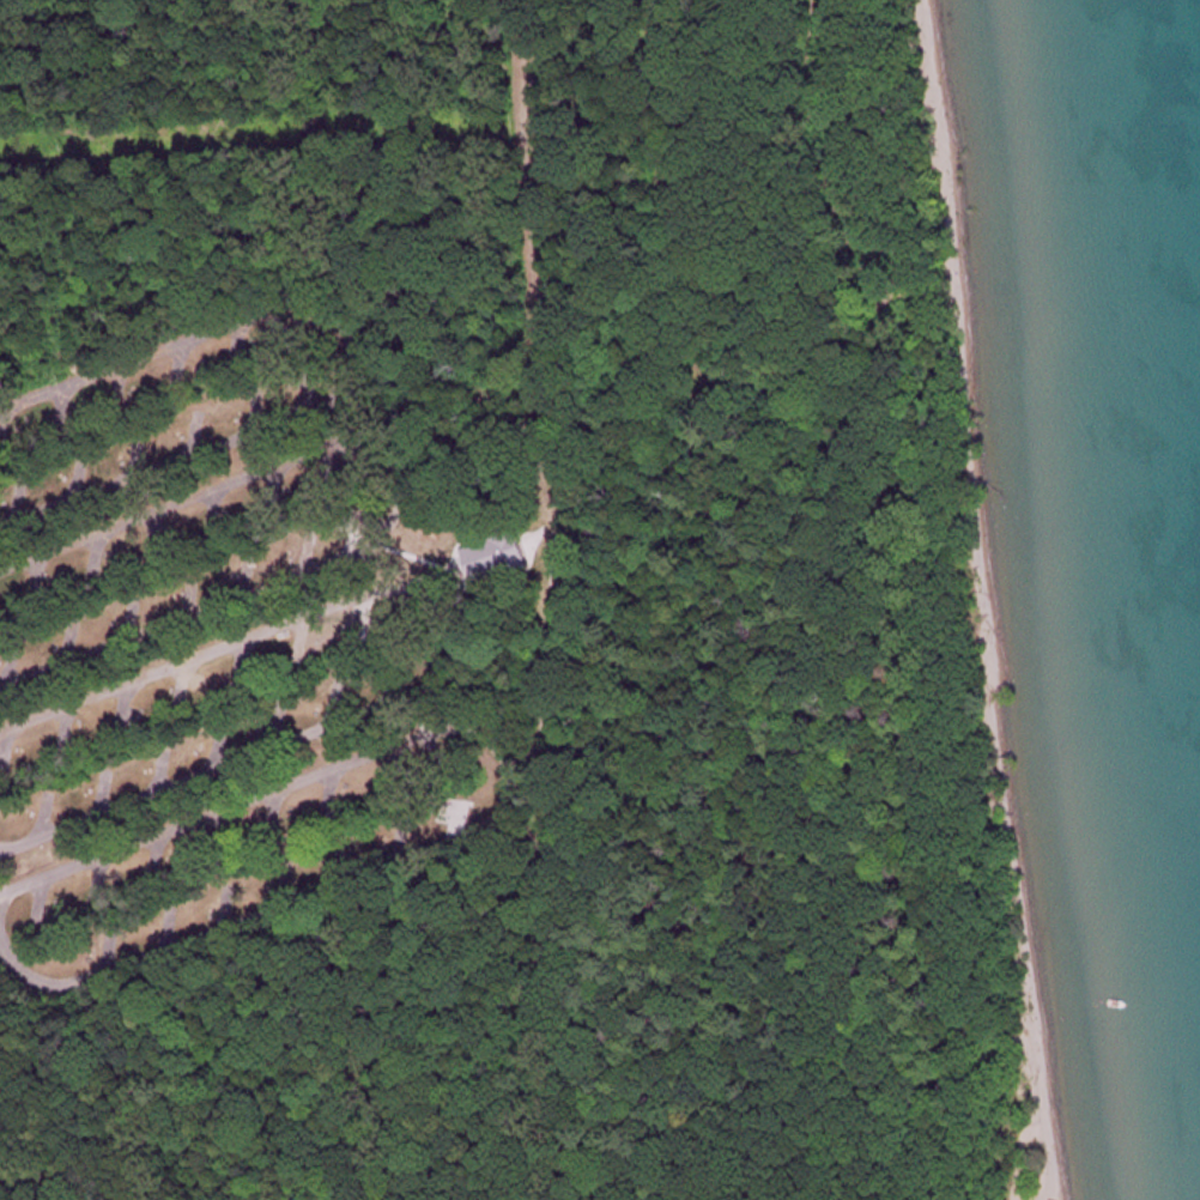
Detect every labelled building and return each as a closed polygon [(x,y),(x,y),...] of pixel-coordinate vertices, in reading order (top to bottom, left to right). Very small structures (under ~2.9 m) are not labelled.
[(514,562),(502,529),(527,521),(539,553),(514,562)] [(416,824),(402,820),(395,846),(408,850),(416,824)]
